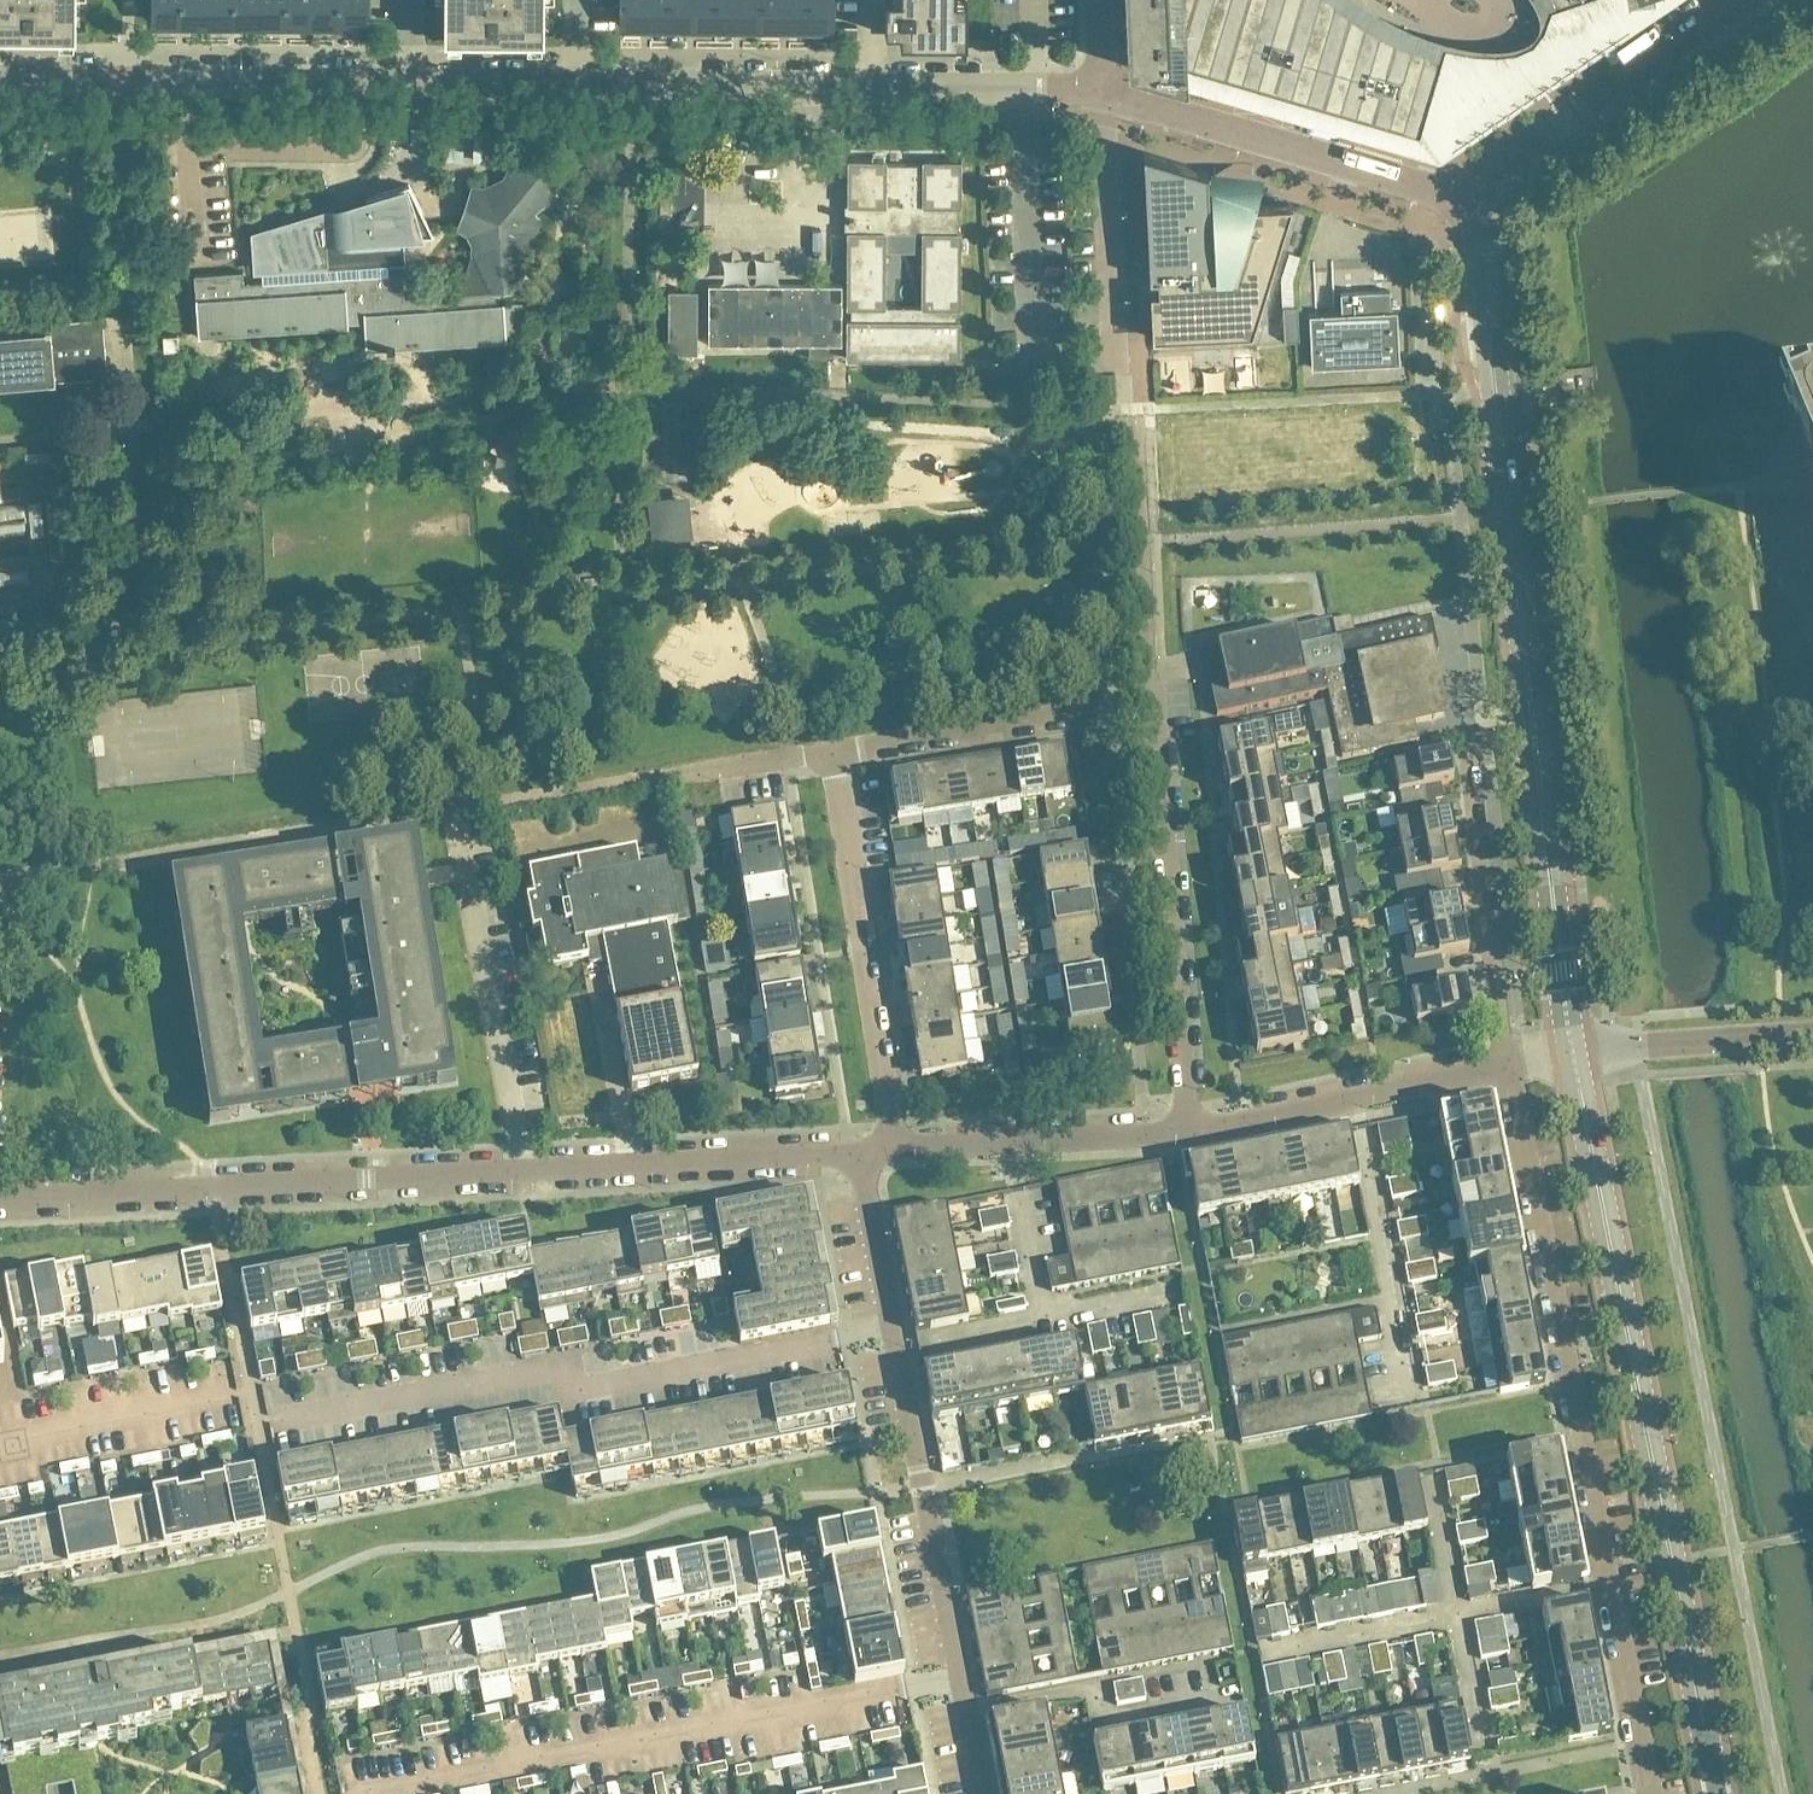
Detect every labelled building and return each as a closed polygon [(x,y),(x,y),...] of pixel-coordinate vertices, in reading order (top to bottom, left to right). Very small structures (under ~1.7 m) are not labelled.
[(14,32),(14,33),(32,33),(32,32),(58,32),(73,32),(75,32),(75,31),(75,0),(0,0),(0,32),(14,32)] [(180,0),(154,0),(154,22),(180,22),(180,0)] [(206,22),(207,0),(180,0),(180,22),(206,22)] [(233,22),(233,0),(207,0),(206,22),(233,22)] [(259,23),(259,0),(233,0),(233,22),(259,23)] [(286,23),(286,0),(259,0),(259,23),(286,23)] [(312,23),(312,0),(286,0),(286,23),(312,23)] [(338,23),(338,0),(312,0),(312,23),(338,23)] [(338,23),(365,23),(365,0),(338,0),(338,23)] [(443,35),(445,35),(461,35),(482,35),(482,36),(500,37),(500,36),(524,36),(526,36),(541,36),(543,36),(543,0),(444,0),(443,35)] [(644,0),(621,0),(620,25),(644,26),(644,0)] [(644,26),(667,26),(668,0),(644,0),(644,26)] [(667,26),(691,26),(691,0),(668,0),(667,26)] [(714,26),(714,0),(691,0),(691,26),(714,26)] [(714,26),(738,26),(738,0),(714,0),(714,26)] [(738,26),(761,27),(761,0),(738,0),(738,26)] [(761,27),(784,27),(785,0),(761,0),(761,27)] [(784,27),(808,27),(808,0),(785,0),(784,27)] [(808,27),(831,27),(831,25),(831,21),(832,0),(808,0),(808,27)] [(966,39),(966,0),(884,0),(884,27),(900,28),(900,38),(913,38),(966,39)] [(1422,141),(1428,119),(1448,53),(1436,50),(1427,47),(1413,42),(1400,36),(1383,28),(1371,21),(1359,13),(1345,3),(1342,0),(1124,0),(1127,67),(1186,84),(1185,72),(1422,141)] [(1448,53),(1428,119),(1422,141),(1185,72),(1186,84),(1438,158),(1674,0),(1591,0),(1549,15),(1549,26),(1546,38),(1536,48),(1518,58),(1500,60),(1480,59),(1448,53)] [(1544,1),(1549,15),(1591,0),(1544,0),(1544,1)] [(471,134),(470,166),(491,167),(492,134),(471,134)] [(1252,333),(1291,207),(1292,204),(1251,206),(1253,200),(1208,186),(1207,171),(1143,151),(1149,279),(1157,278),(1158,292),(1150,292),(1152,338),(1252,333)] [(518,339),(521,303),(503,302),(503,291),(503,290),(517,289),(526,261),(521,251),(521,243),(529,243),(538,218),(531,212),(537,206),(547,201),(556,173),(536,155),(510,168),(506,178),(484,189),(472,186),(458,228),(470,232),(475,244),(463,278),(458,293),(404,297),(402,274),(403,273),(403,272),(388,273),(388,263),(405,262),(403,241),(400,241),(400,239),(424,237),(407,185),(251,232),(253,273),(262,273),(263,282),(243,284),(242,272),(193,275),(194,288),(195,288),(195,298),(198,338),(199,338),(199,337),(346,326),(346,328),(348,328),(348,323),(363,322),(365,337),(366,352),(367,352),(367,350),(386,349),(386,352),(395,351),(394,348),(409,346),(440,344),(505,340),(505,341),(506,341),(506,340),(518,339)] [(851,308),(851,320),(846,320),(846,359),(959,359),(959,321),(955,321),(955,309),(960,309),(960,233),(956,233),(956,207),(961,207),(961,161),(922,161),(922,164),(886,164),(886,160),(847,160),(847,206),(852,206),(852,216),(848,216),(848,223),(851,223),(851,231),(846,231),(846,308),(851,308)] [(841,291),(841,283),(708,283),(708,342),(841,342),(841,297),(841,291)] [(1399,363),(1397,310),(1390,310),(1389,290),(1340,293),(1341,312),(1316,314),(1315,314),(1309,314),(1311,367),(1399,363)] [(668,291),(667,354),(697,354),(697,292),(668,291)] [(1301,310),(1281,311),(1282,344),(1302,343),(1301,310)] [(104,343),(102,318),(50,322),(49,311),(0,314),(0,385),(48,381),(49,382),(54,382),(54,381),(107,376),(107,375),(104,343)] [(828,358),(828,345),(809,345),(809,358),(828,358)] [(1585,405),(1584,396),(1570,398),(1571,407),(1585,405)] [(679,534),(676,499),(650,502),(654,537),(679,534)] [(1444,715),(1438,689),(1430,654),(1438,652),(1430,617),(1355,634),(1351,616),(1332,621),(1336,639),(1298,647),(1304,676),(1323,672),(1327,691),(1335,729),(1337,738),(1341,758),(1418,740),(1414,722),(1444,715)] [(1304,676),(1298,647),(1336,639),(1332,621),(1332,619),(1217,644),(1221,662),(1206,665),(1217,715),(1327,691),(1323,672),(1304,676)] [(1329,730),(1324,702),(1310,705),(1315,732),(1320,732),(1329,730)] [(1223,765),(1272,756),(1278,755),(1274,736),(1305,730),(1302,713),(1270,719),(1271,728),(1218,738),(1223,765)] [(1320,732),(1323,746),(1332,744),(1329,730),(1320,732)] [(1335,758),(1332,744),(1323,746),(1326,760),(1335,758)] [(1076,791),(1072,765),(1065,766),(1062,746),(1037,750),(1045,796),(1076,791)] [(1045,796),(1037,750),(1013,754),(1020,800),(1045,796)] [(1020,800),(1013,754),(988,758),(996,804),(1020,800)] [(1440,784),(1453,781),(1447,754),(1393,764),(1401,807),(1435,800),(1443,799),(1440,784)] [(1228,791),(1277,781),(1272,756),(1223,765),(1228,791)] [(996,804),(988,758),(964,762),(971,808),(996,804)] [(971,808),(964,762),(939,766),(947,812),(971,808)] [(947,812),(939,766),(915,770),(922,816),(947,812)] [(922,816),(915,770),(890,774),(893,793),(887,794),(891,821),(922,816)] [(1233,816),(1282,807),(1277,781),(1228,791),(1233,816)] [(1308,787),(1311,801),(1320,799),(1317,785),(1308,787)] [(1323,814),(1320,799),(1311,801),(1313,815),(1323,814)] [(1438,815),(1435,800),(1401,807),(1393,809),(1401,850),(1455,839),(1450,813),(1438,815)] [(780,833),(776,807),(757,811),(756,804),(729,809),(735,840),(780,833)] [(1227,844),(1287,832),(1282,807),(1233,816),(1238,841),(1227,843),(1227,844)] [(699,846),(697,832),(696,828),(683,830),(686,848),(699,846)] [(1077,842),(1075,829),(1060,831),(1062,844),(1077,842)] [(1232,870),(1281,860),(1276,836),(1287,834),(1287,832),(1227,844),(1232,870)] [(784,857),(780,833),(735,840),(738,864),(784,857)] [(1042,848),(1040,834),(1026,837),(1028,850),(1042,848)] [(1318,838),(1321,852),(1330,851),(1327,836),(1318,838)] [(1028,850),(1026,837),(1011,839),(1013,852),(1028,850)] [(1400,893),(1426,888),(1423,873),(1460,866),(1455,839),(1401,850),(1406,876),(1393,879),(1396,894),(1400,893)] [(996,842),(992,842),(977,845),(979,858),(998,855),(996,842)] [(417,888),(414,872),(410,845),(359,853),(366,896),(417,888)] [(979,858),(977,845),(953,849),(955,862),(979,858)] [(703,870),(699,846),(686,848),(690,872),(703,870)] [(1089,872),(1085,847),(1040,854),(1044,879),(1089,872)] [(718,848),(701,850),(703,865),(719,863),(718,848)] [(955,862),(953,849),(929,852),(931,866),(955,862)] [(1353,849),(1338,853),(1343,870),(1358,866),(1353,849)] [(1333,865),(1330,851),(1321,852),(1323,867),(1333,865)] [(931,866),(929,852),(910,856),(912,869),(931,866)] [(341,856),(224,875),(231,918),(348,900),(341,856)] [(788,881),(784,857),(738,864),(742,889),(788,881)] [(992,862),(996,887),(1010,885),(1006,860),(992,862)] [(1237,895),(1286,886),(1281,860),(1232,870),(1237,895)] [(989,888),(987,874),(985,863),(972,866),(976,890),(989,888)] [(707,894),(705,880),(703,870),(690,872),(694,896),(707,894)] [(940,896),(936,871),(890,878),(894,903),(940,896)] [(1093,896),(1089,872),(1044,879),(1048,903),(1093,896)] [(231,918),(224,875),(180,882),(190,940),(233,933),(231,918)] [(1359,880),(1345,883),(1349,904),(1363,901),(1359,880)] [(792,906),(788,881),(742,889),(746,913),(792,906)] [(1013,909),(1010,885),(996,887),(1000,911),(1013,909)] [(1242,921),(1291,911),(1286,886),(1237,895),(1242,921)] [(1443,900),(1441,886),(1426,888),(1400,893),(1408,935),(1463,924),(1458,898),(1443,900)] [(424,931),(417,890),(417,888),(366,896),(373,939),(424,931)] [(992,907),(989,888),(976,890),(979,909),(992,907)] [(1328,889),(1330,904),(1340,902),(1337,888),(1328,889)] [(710,914),(707,894),(694,896),(698,920),(718,917),(717,912),(710,914)] [(943,920),(940,896),(894,903),(898,927),(943,920)] [(1097,921),(1093,896),(1048,903),(1051,928),(1097,921)] [(1343,916),(1340,902),(1330,904),(1333,918),(1343,916)] [(1364,903),(1349,906),(1353,921),(1367,918),(1364,903)] [(796,930),(792,906),(746,913),(750,938),(796,930)] [(1017,933),(1015,919),(1013,909),(1000,911),(1004,936),(1017,933)] [(1296,937),(1302,936),(1297,910),(1291,911),(1242,921),(1247,945),(1236,947),(1236,948),(1296,937)] [(719,924),(718,917),(698,920),(702,944),(715,943),(712,925),(719,924)] [(997,937),(995,922),(994,919),(981,921),(984,939),(997,937)] [(947,945),(943,920),(898,927),(902,952),(947,945)] [(1101,945),(1097,921),(1051,928),(1055,952),(1101,945)] [(667,924),(584,942),(587,960),(588,963),(606,960),(616,1009),(616,1010),(631,1089),(663,1082),(697,1076),(667,924)] [(1404,979),(1434,973),(1431,958),(1468,951),(1463,924),(1408,935),(1413,961),(1401,964),(1404,979)] [(800,956),(796,930),(750,938),(754,963),(800,956)] [(430,973),(424,931),(373,939),(379,982),(430,973)] [(243,990),(233,933),(190,940),(199,997),(243,990)] [(1020,952),(1017,933),(1004,936),(1007,955),(1020,952)] [(1001,961),(997,937),(984,939),(988,963),(1001,961)] [(1241,974),(1290,965),(1285,940),(1296,938),(1296,937),(1236,948),(1241,974)] [(1338,941),(1340,955),(1350,953),(1347,939),(1338,941)] [(719,968),(717,958),(715,943),(702,944),(706,971),(719,968)] [(951,969),(947,945),(902,952),(906,976),(951,969)] [(1105,969),(1101,945),(1055,952),(1059,977),(1105,969)] [(1353,967),(1350,953),(1340,955),(1343,969),(1353,967)] [(1005,985),(1002,971),(1001,961),(988,963),(992,988),(1005,985)] [(805,988),(801,963),(755,970),(760,995),(805,988)] [(1012,984),(1025,982),(1022,964),(1009,966),(1012,984)] [(1246,1000),(1295,990),(1290,965),(1241,974),(1246,1000)] [(955,993),(951,969),(906,976),(910,1001),(955,993)] [(1109,994),(1105,969),(1059,977),(1063,1001),(1109,994)] [(437,1017),(430,973),(379,982),(386,1025),(437,1017)] [(1434,973),(1404,979),(1407,994),(1411,994),(1416,1021),(1471,1010),(1465,982),(1436,988),(1434,973)] [(1026,990),(1025,982),(1012,984),(1015,1003),(1028,1001),(1026,990)] [(724,1001),(722,987),(721,983),(708,985),(711,1003),(724,1001)] [(1008,1005),(1005,985),(992,988),(995,1007),(1008,1005)] [(809,1012),(805,988),(760,995),(763,1020),(809,1012)] [(1306,1015),(1301,989),(1295,990),(1246,1000),(1251,1025),(1306,1015)] [(252,1048),(243,990),(199,997),(208,1055),(252,1048)] [(1348,992),(1350,1006),(1360,1004),(1357,990),(1348,992)] [(959,1018),(955,993),(910,1001),(914,1025),(959,1018)] [(1113,1018),(1109,994),(1063,1001),(1067,1026),(1113,1018)] [(727,1020),(724,1001),(711,1003),(714,1022),(727,1020)] [(1360,1004),(1350,1006),(1353,1020),(1363,1018),(1360,1004)] [(813,1037),(809,1012),(763,1020),(767,1044),(813,1037)] [(1033,1031),(1031,1016),(1030,1013),(1017,1015),(1020,1033),(1033,1031)] [(1256,1052),(1292,1045),(1293,1053),(1294,1054),(1311,1050),(1311,1049),(1309,1042),(1311,1041),(1306,1015),(1251,1025),(1256,1052)] [(443,1016),(437,1017),(386,1025),(389,1041),(395,1080),(396,1084),(453,1075),(443,1016)] [(1013,1034),(1010,1019),(1010,1016),(997,1018),(999,1036),(1013,1034)] [(963,1042),(959,1018),(914,1025),(917,1050),(963,1042)] [(1117,1043),(1113,1018),(1067,1026),(1072,1057),(1098,1053),(1097,1046),(1117,1043)] [(732,1050),(730,1035),(729,1031),(716,1034),(719,1052),(732,1050)] [(1036,1050),(1033,1031),(1020,1033),(1023,1052),(1036,1050)] [(1019,1072),(1015,1048),(1013,1034),(999,1036),(1005,1072),(1005,1074),(1019,1072)] [(817,1061),(813,1037),(767,1044),(771,1069),(817,1061)] [(395,1080),(389,1041),(343,1049),(349,1087),(362,1085),(395,1080)] [(968,1073),(963,1042),(917,1050),(922,1075),(941,1072),(942,1078),(968,1073)] [(261,1106),(252,1048),(208,1055),(217,1113),(261,1106)] [(349,1087),(343,1049),(343,1048),(269,1060),(276,1103),(350,1092),(349,1087)] [(735,1069),(732,1050),(719,1052),(722,1071),(735,1069)] [(821,1087),(817,1061),(771,1069),(776,1100),(803,1096),(802,1090),(821,1087)] [(734,1100),(732,1085),(719,1087),(721,1102),(734,1100)] [(1500,1125),(1494,1095),(1471,1100),(1472,1106),(1439,1112),(1443,1136),(1500,1125)] [(1359,1184),(1348,1130),(1347,1124),(1324,1129),(1325,1134),(1335,1189),(1359,1184)] [(1505,1148),(1500,1125),(1443,1136),(1448,1159),(1505,1148)] [(1335,1189),(1325,1134),(1324,1129),(1301,1133),(1302,1139),(1313,1193),(1335,1189)] [(1406,1142),(1404,1133),(1408,1133),(1408,1132),(1380,1137),(1381,1147),(1410,1141),(1406,1142)] [(1313,1193),(1302,1139),(1301,1133),(1278,1138),(1279,1143),(1290,1198),(1313,1193)] [(1290,1198),(1279,1143),(1278,1138),(1255,1142),(1256,1148),(1267,1202),(1290,1198)] [(1408,1151),(1406,1142),(1410,1141),(1381,1147),(1383,1156),(1411,1150),(1408,1151)] [(1267,1202),(1256,1148),(1255,1142),(1232,1147),(1233,1152),(1244,1207),(1267,1202)] [(1244,1207),(1233,1152),(1232,1147),(1209,1151),(1210,1157),(1221,1211),(1244,1207)] [(1509,1172),(1505,1148),(1448,1159),(1453,1183),(1509,1172)] [(1221,1211),(1210,1157),(1209,1151),(1180,1157),(1185,1180),(1190,1179),(1194,1198),(1198,1216),(1221,1211)] [(1180,1265),(1162,1177),(1163,1177),(1160,1162),(1159,1162),(1134,1167),(1154,1271),(1180,1266),(1180,1265)] [(1108,1172),(1128,1276),(1141,1273),(1154,1271),(1134,1167),(1108,1172)] [(1108,1172),(1082,1177),(1102,1281),(1128,1276),(1108,1172)] [(1514,1195),(1509,1172),(1453,1183),(1457,1206),(1514,1195)] [(1414,1184),(1413,1176),(1416,1175),(1416,1174),(1388,1180),(1390,1189),(1418,1184),(1418,1183),(1414,1184)] [(1102,1281),(1082,1177),(1055,1183),(1055,1184),(1070,1257),(1046,1261),(1052,1291),(1102,1281)] [(1416,1193),(1414,1185),(1418,1184),(1390,1189),(1392,1199),(1420,1193),(1416,1193)] [(804,1194),(714,1212),(721,1245),(750,1239),(763,1304),(733,1310),(740,1343),(829,1326),(824,1296),(831,1295),(827,1275),(820,1276),(813,1244),(820,1243),(816,1222),(809,1224),(804,1194)] [(1518,1218),(1514,1195),(1457,1206),(1462,1229),(1518,1218)] [(950,1228),(945,1204),(926,1208),(926,1206),(921,1208),(921,1209),(918,1209),(917,1208),(912,1209),(912,1210),(892,1214),(894,1222),(893,1222),(894,1227),(895,1227),(897,1238),(950,1228)] [(1008,1217),(1006,1207),(978,1213),(978,1214),(982,1213),(983,1221),(979,1222),(980,1222),(1008,1217)] [(683,1218),(693,1268),(718,1263),(708,1213),(683,1218)] [(1010,1226),(1008,1217),(980,1222),(980,1223),(983,1222),(985,1230),(981,1231),(981,1232),(1010,1226)] [(1423,1227),(1421,1218),(1425,1218),(1425,1217),(1396,1223),(1398,1232),(1426,1226),(1423,1227)] [(666,1273),(693,1268),(683,1218),(656,1223),(666,1273)] [(1523,1242),(1518,1218),(1462,1229),(1466,1253),(1523,1242)] [(1365,1221),(1355,1224),(1358,1235),(1368,1233),(1365,1221)] [(640,1278),(666,1273),(656,1223),(630,1228),(631,1234),(632,1234),(640,1278)] [(524,1225),(496,1230),(506,1280),(533,1275),(529,1254),(530,1254),(524,1225)] [(1424,1236),(1423,1227),(1426,1227),(1426,1226),(1398,1232),(1400,1241),(1428,1236),(1428,1235),(1424,1236)] [(955,1251),(950,1228),(897,1238),(898,1244),(897,1245),(898,1250),(899,1250),(901,1261),(955,1251)] [(480,1285),(506,1280),(496,1230),(470,1235),(480,1285)] [(644,1292),(641,1278),(640,1278),(632,1234),(606,1239),(618,1297),(644,1292)] [(445,1240),(456,1299),(457,1298),(456,1290),(480,1285),(470,1235),(445,1240)] [(606,1239),(581,1244),(592,1302),(593,1302),(591,1293),(615,1289),(617,1297),(618,1297),(606,1239)] [(430,1304),(456,1299),(445,1240),(419,1245),(430,1304)] [(1232,1261),(1253,1256),(1250,1242),(1229,1246),(1232,1261)] [(1522,1266),(1519,1254),(1525,1253),(1523,1242),(1466,1253),(1468,1264),(1474,1263),(1477,1275),(1522,1266)] [(581,1244),(555,1249),(566,1307),(592,1302),(581,1244)] [(430,1304),(419,1245),(418,1246),(419,1251),(395,1256),(404,1306),(429,1301),(430,1304)] [(540,1312),(566,1307),(555,1249),(530,1254),(529,1254),(533,1275),(540,1312)] [(959,1274),(955,1251),(901,1261),(903,1267),(902,1267),(903,1273),(904,1272),(906,1284),(959,1274)] [(210,1253),(181,1259),(191,1308),(189,1308),(191,1314),(191,1316),(222,1311),(210,1253)] [(1017,1262),(1015,1253),(987,1258),(987,1259),(990,1258),(992,1267),(988,1267),(988,1268),(1017,1262)] [(380,1311),(404,1306),(395,1256),(370,1261),(380,1311)] [(168,1319),(191,1314),(189,1308),(191,1308),(181,1259),(158,1263),(168,1313),(167,1313),(168,1319)] [(355,1318),(355,1316),(344,1260),(318,1265),(328,1315),(330,1323),(355,1318)] [(356,1315),(380,1311),(370,1261),(346,1265),(345,1260),(344,1260),(355,1316),(355,1318),(356,1318),(356,1315)] [(1431,1269),(1429,1261),(1433,1260),(1405,1265),(1406,1275),(1435,1269),(1431,1269)] [(1018,1271),(1017,1262),(988,1268),(992,1267),(994,1276),(990,1276),(990,1277),(1018,1271)] [(145,1317),(167,1313),(168,1313),(158,1263),(135,1268),(145,1317)] [(63,1327),(92,1322),(93,1322),(84,1277),(85,1277),(83,1264),(53,1270),(63,1319),(62,1320),(63,1325),(63,1327)] [(330,1323),(328,1315),(318,1265),(293,1270),(302,1320),(327,1315),(329,1323),(330,1323)] [(1526,1289),(1523,1275),(1525,1274),(1524,1269),(1522,1269),(1522,1266),(1477,1275),(1481,1298),(1526,1289)] [(120,1322),(145,1317),(135,1268),(110,1272),(120,1322)] [(1433,1278),(1431,1270),(1435,1269),(1406,1275),(1408,1284),(1436,1278),(1433,1278)] [(37,1330),(63,1325),(62,1320),(63,1319),(53,1270),(28,1275),(37,1324),(36,1324),(37,1330)] [(277,1325),(302,1320),(293,1270),(267,1275),(277,1325)] [(110,1272),(85,1277),(84,1277),(93,1322),(92,1322),(93,1327),(120,1322),(110,1272)] [(964,1297),(959,1274),(906,1284),(907,1290),(906,1290),(907,1295),(908,1295),(910,1307),(964,1297)] [(13,1328),(36,1324),(37,1324),(28,1275),(7,1279),(4,1279),(13,1328)] [(250,1330),(277,1325),(267,1275),(240,1280),(250,1330)] [(1531,1313),(1528,1300),(1530,1300),(1529,1295),(1527,1295),(1526,1289),(1481,1298),(1486,1322),(1531,1313)] [(968,1320),(964,1297),(910,1307),(912,1313),(910,1313),(911,1318),(913,1318),(915,1331),(968,1320)] [(1026,1308),(1024,1298),(995,1304),(999,1304),(1001,1312),(997,1313),(1026,1308)] [(725,1300),(711,1302),(714,1318),(728,1315),(725,1300)] [(1192,1331),(1187,1306),(1178,1308),(1182,1333),(1183,1333),(1182,1329),(1191,1328),(1191,1331),(1192,1331)] [(673,1310),(676,1325),(690,1323),(687,1307),(673,1310)] [(1372,1418),(1372,1416),(1358,1342),(1381,1337),(1376,1308),(1325,1318),(1345,1423),(1372,1418)] [(676,1325),(673,1310),(659,1313),(662,1328),(676,1325)] [(1441,1321),(1439,1312),(1443,1312),(1443,1311),(1414,1316),(1416,1326),(1445,1320),(1441,1321)] [(1535,1336),(1533,1326),(1535,1326),(1534,1320),(1532,1320),(1531,1313),(1486,1322),(1491,1345),(1535,1336)] [(512,1314),(498,1317),(501,1332),(515,1329),(512,1314)] [(1155,1338),(1150,1314),(1141,1315),(1146,1340),(1146,1336),(1154,1335),(1155,1338)] [(1146,1340),(1141,1315),(1132,1317),(1137,1342),(1137,1338),(1145,1336),(1146,1340)] [(622,1320),(625,1335),(639,1333),(636,1317),(622,1320)] [(1299,1323),(1319,1428),(1341,1424),(1345,1423),(1325,1318),(1299,1323)] [(625,1335),(622,1320),(608,1323),(611,1338),(625,1335)] [(1443,1330),(1441,1321),(1445,1320),(1416,1326),(1418,1335),(1446,1329),(1443,1330)] [(461,1324),(464,1339),(478,1337),(475,1321),(461,1324)] [(1110,1347),(1105,1322),(1096,1324),(1101,1349),(1100,1345),(1109,1344),(1109,1347),(1110,1347)] [(1293,1433),(1310,1430),(1319,1428),(1299,1323),(1273,1328),(1293,1433)] [(464,1339),(461,1324),(447,1327),(450,1342),(464,1339)] [(1101,1349),(1096,1324),(1087,1326),(1091,1351),(1092,1351),(1091,1347),(1100,1345),(1100,1349),(1101,1349)] [(571,1330),(574,1345),(588,1343),(585,1327),(571,1330)] [(1247,1333),(1267,1438),(1293,1433),(1273,1328),(1255,1331),(1247,1333)] [(574,1345),(571,1330),(557,1333),(560,1348),(574,1345)] [(410,1334),(413,1349),(427,1347),(424,1331),(410,1334)] [(1237,1427),(1240,1443),(1267,1438),(1247,1333),(1227,1337),(1222,1338),(1239,1427),(1238,1427),(1237,1427)] [(413,1349),(410,1334),(396,1337),(399,1352),(413,1349)] [(546,1335),(531,1337),(535,1353),(549,1350),(546,1335)] [(1540,1359),(1538,1351),(1540,1351),(1538,1346),(1537,1346),(1535,1336),(1491,1345),(1495,1368),(1540,1359)] [(531,1337),(517,1340),(520,1356),(535,1353),(531,1337)] [(1084,1390),(1074,1340),(1044,1346),(1053,1396),(1084,1390)] [(360,1343),(363,1359),(377,1356),(374,1341),(360,1343)] [(363,1359),(360,1343),(346,1346),(349,1362),(363,1359)] [(1053,1396),(1044,1346),(1013,1352),(1023,1402),(1053,1396)] [(199,1352),(201,1362),(215,1359),(213,1349),(199,1352)] [(152,1354),(154,1364),(168,1361),(167,1351),(152,1354)] [(309,1353),(312,1369),(326,1366),(323,1351),(309,1353)] [(201,1362),(199,1352),(185,1355),(187,1365),(201,1362)] [(1023,1402),(1013,1352),(983,1357),(993,1408),(1023,1402)] [(312,1369),(309,1353),(295,1356),(298,1372),(312,1369)] [(154,1364),(152,1354),(138,1357),(140,1366),(154,1364)] [(993,1408),(983,1357),(953,1363),(963,1413),(993,1408)] [(1545,1377),(1543,1371),(1542,1372),(1540,1359),(1495,1368),(1499,1390),(1500,1392),(1529,1387),(1528,1385),(1544,1382),(1543,1377),(1545,1377)] [(101,1364),(103,1373),(117,1371),(116,1361),(101,1364)] [(271,1361),(257,1364),(260,1379),(274,1377),(271,1361)] [(1451,1372),(1449,1363),(1453,1363),(1453,1362),(1424,1368),(1426,1377),(1455,1371),(1451,1372)] [(963,1413),(953,1363),(923,1369),(929,1402),(933,1419),(963,1413)] [(103,1373),(101,1364),(87,1367),(89,1376),(103,1373)] [(1210,1420),(1200,1367),(1176,1372),(1186,1425),(1210,1420)] [(1453,1381),(1451,1372),(1455,1372),(1455,1371),(1426,1377),(1428,1386),(1456,1380),(1453,1381)] [(47,1374),(49,1384),(63,1381),(61,1372),(47,1374)] [(1186,1425),(1176,1372),(1153,1376),(1163,1429),(1186,1425)] [(49,1384),(47,1374),(33,1377),(35,1387),(49,1384)] [(1163,1429),(1153,1376),(1130,1381),(1141,1434),(1163,1429)] [(821,1386),(830,1434),(846,1431),(847,1439),(858,1437),(856,1429),(857,1429),(847,1381),(821,1386)] [(1141,1434),(1130,1381),(1107,1385),(1118,1438),(1141,1434)] [(1118,1438),(1107,1385),(1084,1390),(1094,1443),(1118,1438)] [(815,1437),(830,1434),(821,1386),(795,1391),(806,1447),(816,1445),(815,1437)] [(796,1449),(806,1447),(795,1391),(770,1396),(779,1444),(794,1441),(796,1449)] [(763,1447),(779,1444),(770,1396),(744,1401),(755,1457),(765,1455),(763,1447)] [(745,1459),(755,1457),(744,1401),(718,1406),(728,1454),(743,1451),(745,1459)] [(712,1457),(728,1454),(718,1406),(693,1411),(704,1467),(714,1465),(712,1457)] [(532,1415),(543,1471),(553,1469),(551,1461),(567,1458),(563,1436),(564,1436),(558,1410),(532,1415)] [(694,1469),(704,1467),(693,1411),(667,1416),(677,1464),(692,1461),(694,1469)] [(543,1471),(532,1415),(506,1420),(516,1468),(531,1465),(533,1473),(543,1471)] [(677,1464),(667,1416),(642,1421),(653,1477),(663,1475),(661,1467),(677,1464)] [(479,1425),(490,1482),(500,1480),(499,1471),(516,1468),(506,1420),(479,1425)] [(653,1477),(642,1421),(615,1426),(624,1474),(641,1471),(643,1479),(653,1477)] [(479,1425),(454,1430),(463,1478),(479,1475),(480,1484),(490,1482),(479,1425)] [(609,1477),(624,1474),(615,1426),(589,1431),(600,1488),(610,1486),(609,1477)] [(463,1478),(454,1430),(428,1435),(439,1492),(449,1490),(448,1481),(463,1478)] [(589,1431),(564,1436),(563,1436),(567,1458),(569,1472),(570,1472),(572,1484),(588,1481),(590,1489),(600,1488),(589,1431)] [(215,1435),(217,1444),(232,1442),(230,1432),(215,1435)] [(201,1438),(203,1447),(217,1444),(215,1435),(201,1438)] [(439,1492),(428,1435),(404,1440),(413,1488),(427,1485),(429,1493),(439,1492)] [(413,1488),(404,1440),(380,1444),(391,1501),(401,1499),(399,1490),(413,1488)] [(1567,1469),(1562,1441),(1538,1446),(1540,1452),(1525,1454),(1524,1454),(1506,1457),(1511,1480),(1567,1469)] [(381,1503),(391,1501),(380,1444),(356,1449),(365,1497),(379,1494),(381,1503)] [(180,1449),(182,1459),(196,1456),(194,1447),(180,1449)] [(365,1497),(356,1449),(330,1454),(341,1511),(351,1509),(349,1500),(365,1497)] [(1001,1450),(987,1452),(989,1462),(1003,1459),(1001,1450)] [(146,1456),(148,1465),(162,1463),(160,1453),(146,1456)] [(331,1513),(341,1511),(330,1454),(304,1459),(314,1507),(329,1504),(331,1513)] [(132,1459),(133,1468),(148,1465),(146,1456),(132,1459)] [(314,1507),(304,1459),(276,1465),(286,1513),(287,1512),(289,1521),(298,1519),(296,1510),(314,1507)] [(73,1463),(75,1472),(89,1469),(88,1460),(73,1463)] [(100,1465),(102,1474),(116,1472),(115,1462),(100,1465)] [(59,1465),(61,1475),(75,1472),(73,1463),(59,1465)] [(1571,1491),(1567,1469),(1511,1480),(1515,1502),(1571,1491)] [(224,1477),(235,1535),(264,1529),(253,1472),(224,1477)] [(1403,1534),(1426,1529),(1416,1476),(1403,1478),(1403,1477),(1397,1478),(1398,1479),(1392,1480),(1392,1481),(1403,1534)] [(203,1490),(212,1539),(235,1535),(224,1477),(223,1478),(224,1486),(203,1490)] [(1473,1488),(1472,1479),(1475,1479),(1475,1478),(1447,1484),(1449,1493),(1477,1487),(1473,1488)] [(1403,1534),(1392,1481),(1392,1480),(1380,1483),(1380,1482),(1375,1483),(1375,1484),(1370,1485),(1380,1538),(1403,1534)] [(28,1486),(30,1496),(44,1493),(42,1484),(28,1486)] [(1380,1538),(1370,1485),(1358,1487),(1357,1486),(1352,1487),(1352,1488),(1347,1489),(1347,1490),(1357,1542),(1380,1538)] [(1475,1497),(1473,1488),(1477,1487),(1449,1493),(1451,1502),(1479,1496),(1475,1497)] [(2,1491),(4,1501),(18,1498),(16,1489),(2,1491)] [(1357,1542),(1347,1490),(1347,1489),(1335,1492),(1335,1491),(1329,1492),(1329,1493),(1324,1494),(1334,1547),(1357,1542)] [(177,1495),(187,1544),(212,1539),(203,1490),(177,1495)] [(1576,1512),(1571,1491),(1515,1502),(1519,1523),(1576,1512)] [(1334,1547),(1324,1494),(1312,1496),(1312,1495),(1307,1496),(1307,1497),(1301,1498),(1301,1499),(1311,1551),(1334,1547)] [(154,1499),(164,1549),(187,1544),(177,1495),(154,1499)] [(1311,1551),(1301,1499),(1301,1498),(1289,1501),(1289,1499),(1284,1500),(1284,1502),(1278,1503),(1289,1556),(1311,1551)] [(131,1504),(141,1553),(164,1549),(154,1499),(131,1504)] [(1289,1556),(1278,1503),(1267,1505),(1266,1504),(1261,1505),(1261,1506),(1255,1507),(1255,1508),(1266,1560),(1289,1556)] [(109,1508),(118,1558),(141,1553),(131,1504),(109,1508)] [(1244,1577),(1268,1573),(1266,1560),(1255,1508),(1255,1507),(1244,1509),(1244,1508),(1238,1509),(1239,1510),(1231,1512),(1235,1532),(1234,1532),(1235,1537),(1236,1537),(1237,1541),(1236,1541),(1237,1546),(1238,1546),(1244,1577)] [(83,1513),(93,1562),(118,1558),(109,1508),(83,1513)] [(1580,1534),(1576,1512),(1519,1523),(1523,1545),(1580,1534)] [(58,1518),(67,1567),(93,1562),(83,1513),(58,1518)] [(35,1523),(45,1572),(67,1567),(58,1518),(35,1523)] [(822,1560),(830,1559),(880,1549),(874,1520),(817,1531),(822,1560)] [(1482,1530),(1480,1522),(1484,1521),(1455,1526),(1457,1535),(1485,1530),(1485,1529),(1482,1530)] [(9,1528),(19,1577),(45,1572),(35,1523),(9,1528)] [(19,1577),(9,1528),(0,1529),(0,1581),(19,1577)] [(1483,1539),(1482,1531),(1485,1530),(1457,1535),(1459,1544),(1487,1539),(1487,1538),(1483,1539)] [(1584,1555),(1580,1534),(1523,1545),(1527,1566),(1584,1555)] [(747,1544),(759,1602),(760,1602),(758,1593),(783,1588),(774,1539),(747,1544)] [(1215,1557),(1216,1557),(1217,1557),(1214,1541),(1185,1547),(1206,1654),(1233,1649),(1232,1648),(1215,1557)] [(736,1606),(759,1602),(747,1544),(725,1549),(736,1606)] [(1185,1547),(1160,1552),(1180,1659),(1206,1654),(1185,1547)] [(735,1607),(736,1606),(725,1549),(699,1554),(709,1603),(733,1598),(735,1607)] [(830,1559),(835,1584),(885,1575),(880,1549),(830,1559)] [(1160,1552),(1134,1557),(1155,1664),(1180,1659),(1160,1552)] [(684,1608),(709,1603),(699,1554),(673,1559),(686,1621),(687,1621),(684,1608)] [(800,1554),(785,1557),(787,1567),(802,1564),(800,1554)] [(1588,1578),(1584,1555),(1527,1566),(1532,1589),(1588,1578)] [(1108,1561),(1129,1669),(1155,1664),(1134,1557),(1119,1559),(1108,1561)] [(657,1627),(686,1621),(673,1559),(645,1564),(657,1627)] [(1102,1673),(1102,1674),(1129,1669),(1108,1561),(1087,1566),(1082,1567),(1082,1568),(1102,1673)] [(1490,1573),(1488,1564),(1492,1564),(1492,1563),(1464,1569),(1465,1578),(1494,1572),(1490,1573)] [(656,1627),(657,1627),(645,1564),(619,1569),(632,1632),(633,1631),(630,1617),(653,1614),(656,1627)] [(804,1575),(802,1564),(787,1567),(789,1578),(804,1575)] [(604,1637),(632,1632),(619,1569),(591,1575),(606,1650),(607,1650),(604,1637)] [(1492,1582),(1490,1573),(1494,1573),(1494,1572),(1465,1578),(1467,1587),(1489,1583),(1496,1582),(1495,1581),(1492,1582)] [(1063,1600),(1058,1574),(982,1589),(982,1588),(974,1590),(966,1591),(971,1618),(1063,1600)] [(580,1655),(606,1650),(591,1575),(590,1575),(595,1601),(571,1606),(580,1655)] [(835,1584),(840,1610),(890,1600),(885,1575),(835,1584)] [(1426,1607),(1420,1578),(1411,1580),(1417,1609),(1426,1607)] [(1417,1609),(1411,1580),(1388,1585),(1394,1613),(1417,1609)] [(1492,1596),(1489,1583),(1467,1587),(1470,1600),(1492,1596)] [(1394,1613),(1388,1585),(1366,1589),(1371,1617),(1394,1613)] [(1371,1617),(1366,1589),(1357,1591),(1362,1619),(1371,1617)] [(1335,1624),(1330,1596),(1329,1596),(1330,1600),(1321,1602),(1321,1598),(1320,1598),(1326,1626),(1335,1624)] [(1326,1626),(1320,1598),(1321,1602),(1312,1603),(1312,1600),(1311,1600),(1317,1628),(1326,1626)] [(840,1610),(845,1633),(894,1623),(890,1600),(840,1610)] [(1063,1600),(971,1618),(976,1644),(1068,1626),(1063,1600)] [(1590,1618),(1587,1600),(1542,1609),(1547,1636),(1592,1627),(1591,1623),(1593,1623),(1592,1618),(1590,1618)] [(797,1618),(806,1616),(804,1602),(794,1604),(797,1618)] [(1290,1633),(1284,1605),(1283,1605),(1284,1609),(1276,1611),(1275,1607),(1280,1635),(1290,1633)] [(557,1660),(580,1655),(571,1606),(548,1610),(557,1660)] [(1280,1635),(1275,1607),(1275,1611),(1267,1612),(1266,1608),(1266,1609),(1271,1637),(1280,1635)] [(536,1664),(557,1660),(548,1610),(525,1615),(536,1672),(537,1672),(536,1664)] [(508,1678),(536,1672),(525,1615),(497,1620),(508,1678)] [(806,1616),(797,1618),(799,1633),(809,1631),(806,1616)] [(1508,1644),(1506,1635),(1503,1617),(1474,1623),(1479,1649),(1508,1644)] [(479,1683),(508,1678),(497,1620),(468,1626),(479,1683)] [(845,1633),(850,1658),(899,1649),(894,1623),(845,1633)] [(478,1683),(479,1683),(468,1626),(443,1631),(452,1680),(477,1675),(478,1683)] [(1068,1626),(976,1644),(981,1670),(1073,1652),(1068,1626)] [(1598,1649),(1597,1643),(1595,1644),(1592,1627),(1547,1636),(1552,1662),(1597,1653),(1596,1649),(1598,1649)] [(427,1685),(452,1680),(443,1631),(417,1636),(427,1685)] [(1431,1635),(1422,1637),(1426,1653),(1435,1651),(1431,1635)] [(404,1689),(427,1685),(417,1636),(394,1640),(404,1689)] [(1426,1653),(1422,1637),(1413,1638),(1419,1667),(1418,1663),(1427,1661),(1428,1665),(1426,1653)] [(378,1694),(404,1689),(394,1640),(369,1645),(378,1694)] [(1392,1672),(1386,1644),(1377,1645),(1382,1674),(1383,1674),(1382,1670),(1390,1668),(1391,1672),(1392,1672)] [(1509,1652),(1508,1644),(1479,1649),(1481,1658),(1509,1652)] [(243,1650),(252,1695),(277,1690),(279,1690),(271,1645),(243,1650)] [(354,1699),(378,1694),(369,1645),(343,1650),(354,1707),(356,1707),(354,1699)] [(1382,1674),(1377,1645),(1368,1647),(1373,1676),(1374,1676),(1373,1672),(1381,1670),(1382,1674)] [(904,1672),(899,1649),(850,1658),(854,1682),(904,1672)] [(218,1655),(226,1700),(252,1695),(243,1650),(218,1655)] [(325,1713),(354,1707),(343,1650),(314,1656),(320,1687),(325,1713)] [(806,1667),(816,1665),(813,1650),(803,1652),(806,1667)] [(984,1685),(986,1696),(1078,1678),(1078,1677),(1073,1652),(981,1670),(984,1685)] [(1346,1681),(1341,1653),(1331,1654),(1337,1683),(1336,1679),(1345,1677),(1346,1681)] [(1603,1674),(1601,1669),(1600,1669),(1597,1653),(1552,1662),(1557,1688),(1602,1679),(1601,1675),(1603,1674)] [(1337,1683),(1331,1654),(1322,1656),(1328,1685),(1328,1684),(1328,1681),(1336,1679),(1337,1683)] [(192,1660),(201,1705),(226,1700),(218,1655),(192,1660)] [(784,1667),(799,1665),(797,1655),(782,1658),(784,1667)] [(143,1670),(105,1677),(104,1670),(72,1676),(0,1690),(0,1734),(2,1746),(4,1755),(11,1793),(46,1793),(46,1789),(72,1784),(74,1793),(104,1793),(98,1766),(101,1765),(97,1743),(120,1739),(119,1732),(154,1725),(152,1714),(201,1705),(192,1660),(171,1665),(172,1669),(144,1675),(143,1670)] [(1301,1690),(1295,1661),(1286,1663),(1292,1692),(1291,1688),(1299,1686),(1300,1690),(1301,1690)] [(747,1665),(749,1674),(763,1671),(761,1662),(747,1665)] [(1292,1692),(1286,1663),(1277,1665),(1282,1693),(1283,1693),(1282,1690),(1291,1688),(1291,1692),(1292,1692)] [(735,1677),(749,1674),(747,1665),(733,1667),(735,1677)] [(816,1665),(806,1667),(809,1681),(819,1679),(816,1665)] [(696,1674),(698,1684),(712,1681),(710,1672),(696,1674)] [(684,1687),(698,1684),(696,1674),(682,1677),(684,1687)] [(1146,1699),(1142,1678),(1113,1684),(1117,1704),(1146,1699)] [(1437,1710),(1447,1763),(1471,1758),(1461,1705),(1460,1705),(1455,1679),(1432,1684),(1437,1710)] [(1607,1700),(1606,1695),(1605,1695),(1602,1679),(1557,1688),(1546,1690),(1551,1716),(1562,1714),(1607,1705),(1606,1700),(1607,1700)] [(642,1685),(644,1695),(658,1692),(656,1682),(642,1685)] [(630,1697),(644,1695),(642,1685),(628,1688),(630,1697)] [(1514,1695),(1512,1687),(1516,1686),(1516,1685),(1487,1691),(1489,1700),(1518,1694),(1517,1694),(1514,1695)] [(588,1695),(590,1705),(604,1702),(602,1693),(588,1695)] [(1515,1704),(1514,1695),(1518,1695),(1518,1694),(1489,1700),(1491,1709),(1519,1704),(1519,1703),(1515,1704)] [(576,1708),(590,1705),(588,1695),(574,1698),(576,1708)] [(543,1704),(544,1714),(559,1711),(557,1702),(543,1704)] [(530,1717),(544,1714),(543,1704),(528,1707),(530,1717)] [(1612,1725),(1611,1720),(1610,1720),(1607,1705),(1562,1714),(1568,1741),(1597,1735),(1596,1734),(1612,1731),(1611,1726),(1612,1725)] [(1050,1731),(1045,1707),(985,1719),(989,1742),(1050,1731)] [(1447,1763),(1437,1710),(1414,1714),(1425,1767),(1447,1763)] [(1255,1761),(1245,1711),(1214,1717),(1223,1767),(1255,1761)] [(486,1715),(488,1725),(502,1722),(500,1713),(486,1715)] [(1425,1767),(1414,1714),(1391,1719),(1402,1772),(1425,1767)] [(473,1728),(488,1725),(486,1715),(471,1718),(473,1728)] [(1356,1781),(1346,1728),(1344,1716),(1321,1720),(1323,1732),(1333,1785),(1356,1781)] [(1223,1767),(1214,1717),(1184,1723),(1193,1773),(1223,1767)] [(1402,1772),(1391,1719),(1369,1723),(1379,1776),(1402,1772)] [(202,1721),(196,1728),(205,1737),(209,1740),(211,1725),(202,1721)] [(435,1725),(437,1735),(451,1732),(449,1723),(435,1725)] [(1193,1773),(1184,1723),(1154,1729),(1164,1779),(1193,1773)] [(1379,1776),(1369,1723),(1346,1728),(1356,1781),(1379,1776)] [(289,1724),(286,1725),(283,1725),(283,1726),(245,1733),(251,1760),(295,1752),(289,1724)] [(422,1738),(437,1735),(435,1725),(420,1728),(422,1738)] [(188,1737),(193,1744),(205,1737),(196,1728),(188,1737)] [(898,1729),(884,1731),(886,1741),(900,1738),(898,1729)] [(1164,1779),(1154,1729),(1124,1734),(1134,1785),(1164,1779)] [(872,1744),(886,1741),(884,1731),(870,1734),(872,1744)] [(1054,1753),(1050,1731),(989,1742),(994,1765),(1054,1753)] [(386,1735),(388,1744),(403,1742),(401,1732),(386,1735)] [(1333,1785),(1323,1732),(1300,1737),(1311,1790),(1333,1785)] [(1134,1785),(1124,1734),(1093,1740),(1103,1791),(1134,1785)] [(374,1747),(388,1744),(386,1735),(372,1738),(374,1747)] [(1524,1746),(1522,1738),(1526,1737),(1526,1736),(1497,1742),(1499,1751),(1528,1746),(1527,1745),(1524,1746)] [(193,1744),(198,1752),(208,1746),(209,1740),(205,1737),(193,1744)] [(1300,1737),(1276,1741),(1286,1793),(1290,1793),(1311,1790),(1300,1737)] [(847,1739),(833,1741),(835,1751),(849,1748),(847,1739)] [(348,1752),(363,1749),(361,1740),(346,1743),(348,1752)] [(821,1754),(835,1751),(833,1741),(819,1744),(821,1754)] [(206,1759),(211,1762),(223,1767),(226,1759),(219,1752),(206,1759)] [(256,1786),(300,1777),(295,1752),(251,1760),(256,1786)] [(1059,1776),(1054,1753),(994,1765),(998,1788),(1059,1776)] [(786,1758),(788,1768),(803,1766),(801,1755),(786,1758)] [(788,1768),(786,1758),(771,1761),(773,1771),(788,1768)] [(206,1759),(201,1763),(199,1775),(209,1776),(211,1762),(206,1759)] [(211,1762),(209,1776),(218,1778),(222,1767),(211,1762)] [(711,1765),(713,1776),(728,1773),(726,1762),(711,1765)] [(713,1776),(711,1765),(696,1768),(698,1779),(713,1776)] [(735,1768),(737,1778),(752,1775),(750,1765),(735,1768)] [(571,1781),(586,1778),(584,1768),(569,1771),(571,1781)] [(894,1784),(896,1793),(927,1793),(922,1770),(893,1776),(894,1784)] [(530,1778),(532,1788),(547,1785),(545,1775),(530,1778)] [(654,1790),(664,1788),(662,1775),(652,1777),(654,1790)] [(1059,1776),(998,1788),(999,1793),(1062,1793),(1059,1776)] [(300,1777),(256,1786),(257,1793),(303,1793),(300,1777)] [(518,1790),(532,1788),(530,1778),(516,1781),(518,1790)] [(1228,1785),(1230,1793),(1233,1793),(1239,1793),(1237,1783),(1228,1785)] [(616,1784),(606,1785),(608,1793),(618,1793),(616,1784)] [(894,1784),(869,1789),(870,1793),(896,1793),(894,1784)]
